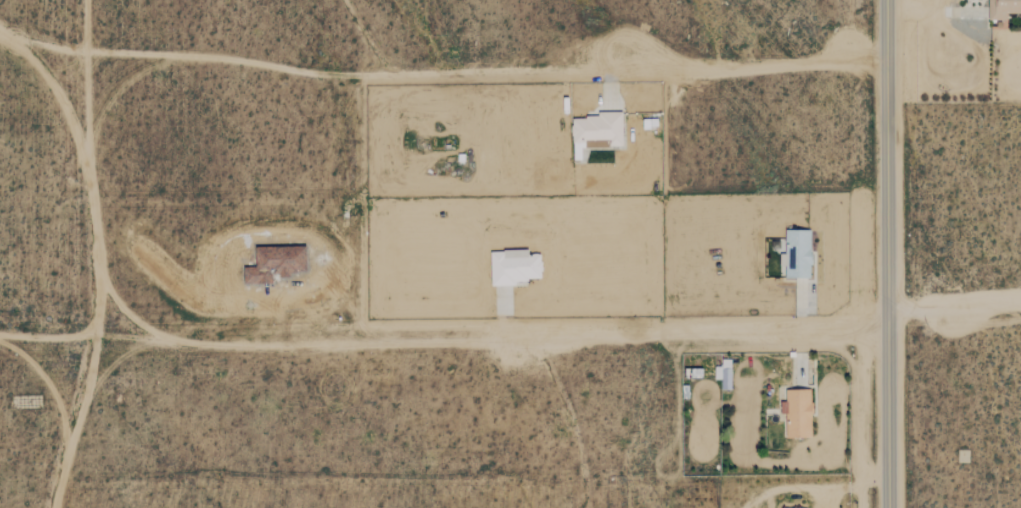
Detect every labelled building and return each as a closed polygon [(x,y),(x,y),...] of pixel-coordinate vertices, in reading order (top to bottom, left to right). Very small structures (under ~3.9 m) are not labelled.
[(989,21),(1006,20),(1006,13),(1020,13),(1020,0),(988,0),(989,21)] [(623,112),(588,112),(588,119),(573,119),(573,160),(583,160),(583,140),(610,140),(610,146),(623,146),(623,112)] [(811,278),(811,230),(785,229),(785,278),(811,278)] [(305,271),(304,246),(282,247),(282,263),(278,263),(278,270),(263,270),(263,278),(268,278),(268,275),(296,274),(296,271),(305,271)] [(491,250),(491,286),(515,285),(515,280),(542,279),(541,254),(528,254),(528,249),(491,250)] [(731,359),(722,359),(722,366),(715,367),(715,379),(721,379),(721,390),(731,390),(731,359)] [(787,438),(812,438),(811,390),(786,390),(786,403),(781,403),(781,414),(787,414),(787,438)]
